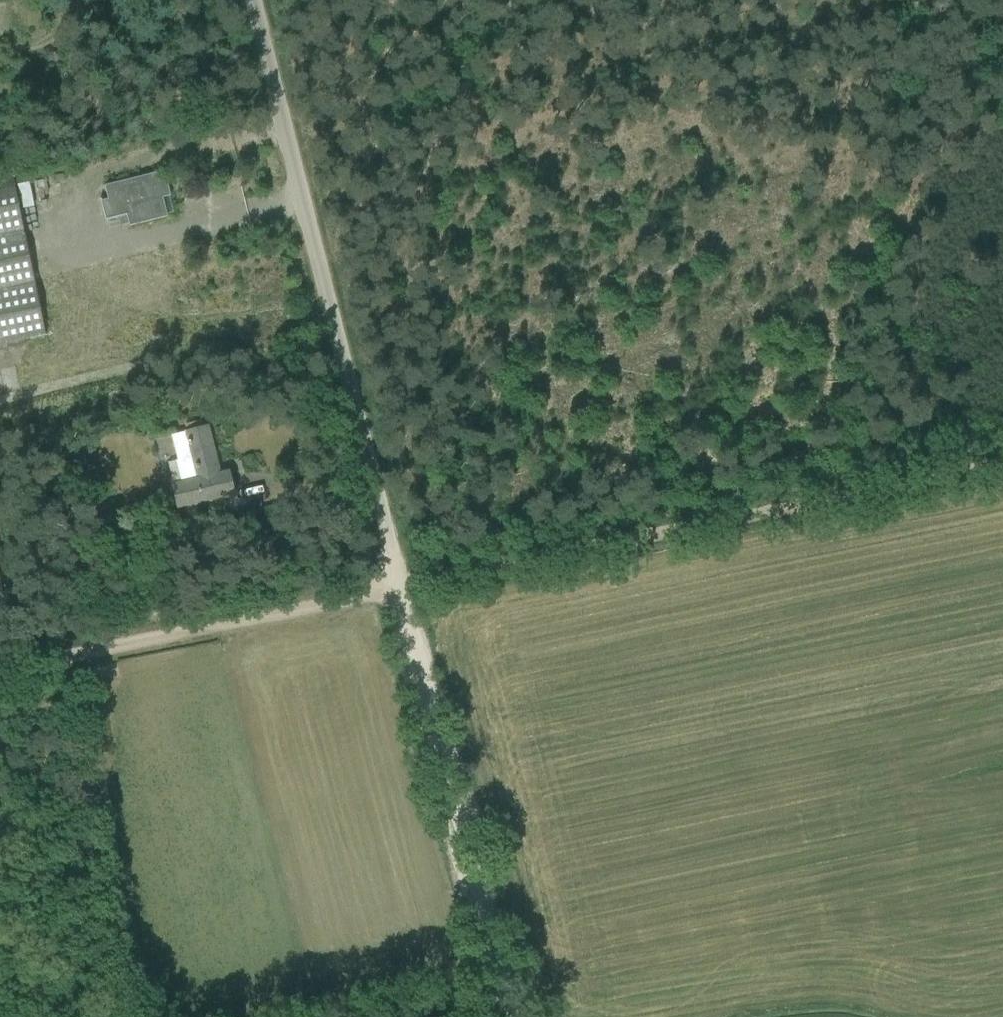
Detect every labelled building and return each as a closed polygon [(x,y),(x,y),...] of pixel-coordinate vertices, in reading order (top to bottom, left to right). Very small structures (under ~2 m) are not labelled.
[(105,185),(108,199),(101,200),(106,220),(127,215),(130,225),(137,224),(167,216),(163,198),(170,196),(167,180),(159,182),(157,173),(143,176),(105,185)] [(45,337),(18,201),(12,175),(0,177),(0,345),(45,337)] [(173,486),(178,506),(233,492),(228,473),(218,475),(206,427),(171,436),(183,484),(173,486)]
